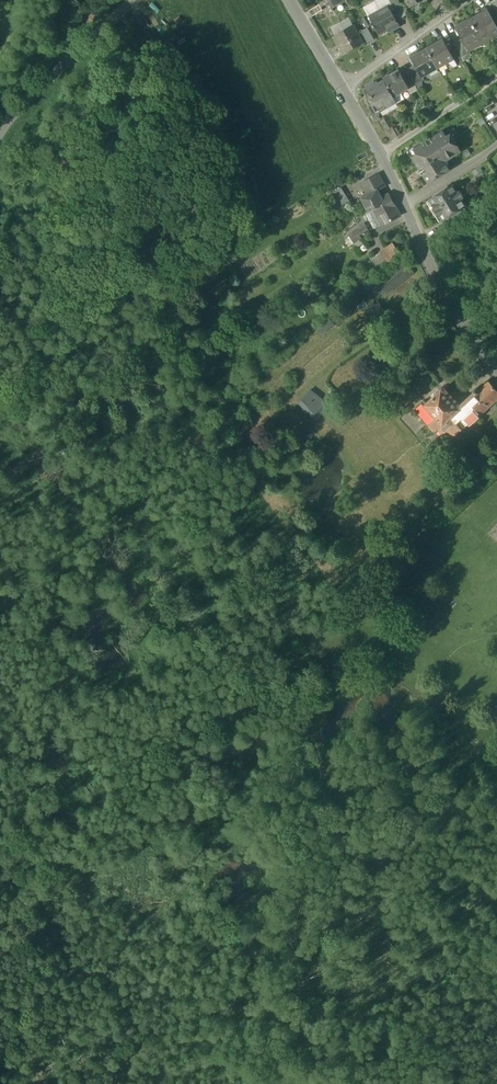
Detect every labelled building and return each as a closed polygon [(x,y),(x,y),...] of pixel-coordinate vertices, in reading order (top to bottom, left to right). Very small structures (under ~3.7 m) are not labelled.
[(369,16),(389,5),(392,12),(395,10),(390,0),(377,0),(364,7),(369,16)] [(395,10),(402,6),(399,0),(390,0),(395,10)] [(420,2),(424,0),(408,0),(411,7),(413,6),(417,13),(423,9),(420,2)] [(319,5),(309,10),(313,16),(322,10),(319,5)] [(389,32),(400,26),(397,20),(392,12),(389,5),(369,16),(374,24),(373,25),(374,27),(375,26),(379,34),(387,29),(389,32)] [(392,12),(397,20),(401,18),(397,13),(404,9),(402,6),(395,10),(392,12)] [(471,19),(482,39),(483,41),(496,33),(496,23),(495,21),(489,9),(471,19)] [(332,28),(337,36),(353,26),(348,18),(332,28)] [(468,46),(482,39),(471,19),(457,27),(463,38),(468,46)] [(337,36),(347,53),(364,44),(353,26),(337,36)] [(362,30),(368,42),(374,39),(368,27),(362,30)] [(454,43),(457,47),(462,57),(469,53),(468,52),(466,47),(468,46),(463,38),(454,43)] [(466,47),(468,52),(484,43),(483,41),(482,39),(468,46),(466,47)] [(443,40),(427,48),(436,65),(439,69),(454,61),(449,52),(443,40)] [(465,62),(462,57),(457,47),(449,52),(454,61),(457,66),(465,62)] [(428,70),(436,65),(427,48),(411,57),(415,65),(422,77),(430,73),(428,70)] [(415,65),(408,70),(407,68),(400,72),(409,89),(416,85),(424,81),(422,77),(415,65)] [(400,72),(385,80),(394,97),(402,93),(409,89),(400,72)] [(377,82),(366,88),(371,97),(369,98),(376,111),(377,113),(378,113),(380,111),(396,102),(397,102),(394,97),(385,80),(378,84),(377,82)] [(394,97),(397,102),(397,103),(405,99),(402,93),(394,97)] [(397,104),(396,102),(380,111),(382,113),(386,114),(389,115),(389,112),(392,113),(393,111),(395,111),(396,109),(395,107),(396,106),(395,105),(397,104)] [(371,115),(375,121),(381,118),(378,113),(377,113),(376,111),(371,115)] [(375,121),(388,142),(393,139),(388,130),(381,118),(375,121)] [(388,130),(393,139),(398,135),(392,127),(388,130)] [(424,174),(430,183),(451,170),(447,163),(448,159),(461,151),(451,135),(448,137),(444,132),(432,139),(434,143),(429,146),(427,142),(415,150),(414,148),(408,152),(412,158),(413,157),(421,169),(423,168),(426,173),(424,174)] [(361,198),(368,212),(374,209),(385,204),(382,198),(378,189),(385,186),(379,174),(365,182),(369,188),(365,190),(368,194),(361,198)] [(440,215),(444,221),(451,216),(464,208),(466,207),(461,198),(464,197),(460,191),(457,193),(452,184),(430,198),(434,204),(432,206),(438,216),(440,215)] [(338,200),(342,207),(350,202),(341,187),(329,194),(334,202),(338,200)] [(385,204),(374,209),(382,224),(383,225),(400,215),(389,194),(382,198),(385,204)] [(451,216),(454,222),(468,213),(464,208),(451,216)] [(375,228),(382,224),(374,209),(368,212),(366,213),(375,228)] [(351,237),(355,242),(361,238),(369,232),(365,227),(362,229),(361,227),(359,229),(360,231),(351,237)] [(370,262),(377,273),(382,270),(381,267),(387,263),(401,254),(393,243),(380,252),(374,257),(375,259),(370,262)] [(405,262),(384,278),(393,288),(413,272),(405,262),(404,262),(405,262)] [(393,288),(393,289),(414,273),(413,272),(393,288)] [(393,289),(393,288),(384,278),(379,283),(385,290),(388,293),(393,289)] [(360,293),(368,303),(385,290),(379,283),(377,280),(360,293)] [(370,309),(381,328),(390,322),(379,303),(370,309)] [(427,404),(425,401),(416,409),(429,424),(430,424),(436,431),(438,429),(439,429),(450,440),(461,431),(465,428),(464,427),(468,424),(471,424),(476,419),(476,416),(480,413),(496,398),(496,391),(489,382),(480,391),(478,389),(476,389),(474,390),(473,393),(475,395),(460,409),(442,389),(427,404)] [(304,403),(317,414),(326,405),(323,402),(324,401),(311,390),(307,394),(310,396),(304,403)] [(299,404),(301,406),(304,403),(310,396),(307,394),(299,404)] [(317,414),(304,403),(301,406),(315,417),(317,414)] [(326,405),(317,414),(315,417),(317,419),(330,405),(327,403),(326,405)]
